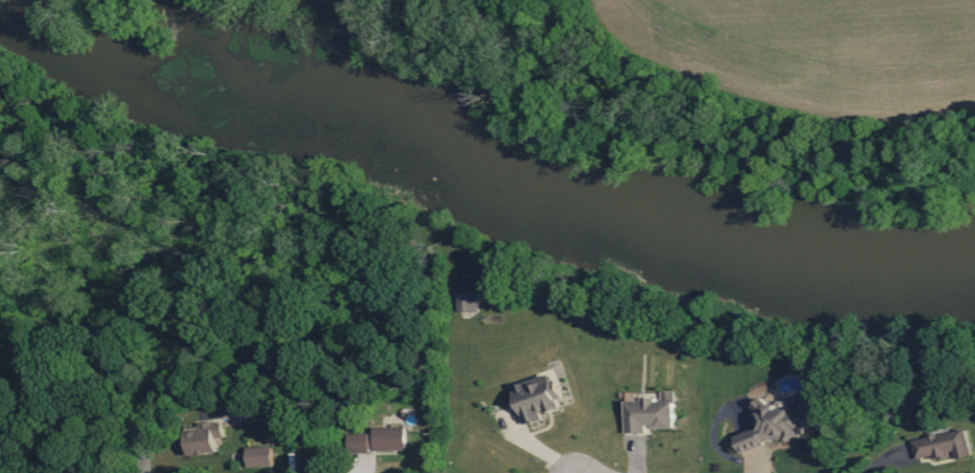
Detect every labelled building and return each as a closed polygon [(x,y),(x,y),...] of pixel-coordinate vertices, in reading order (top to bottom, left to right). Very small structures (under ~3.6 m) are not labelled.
[(479,311),(480,292),(459,292),(458,311),(479,311)] [(564,397),(556,373),(515,385),(526,424),(544,419),(542,413),(562,407),(559,398),(564,397)] [(675,390),(661,390),(661,399),(627,399),(627,432),(647,432),(647,426),(675,426),(675,390)] [(736,435),(742,452),(779,439),(786,439),(786,435),(800,435),(807,432),(807,426),(815,426),(815,405),(806,405),(798,407),(780,407),(779,403),(768,403),(767,398),(755,402),(762,421),(762,425),(736,435)] [(226,437),(224,420),(199,423),(199,427),(188,428),(191,455),(219,451),(217,438),(226,437)] [(350,433),(351,452),(371,452),(371,450),(408,450),(408,427),(375,427),(375,433),(350,433)] [(918,460),(954,454),(954,458),(972,455),(968,429),(914,439),(918,460)] [(249,466),(274,465),(274,446),(248,447),(249,466)]
